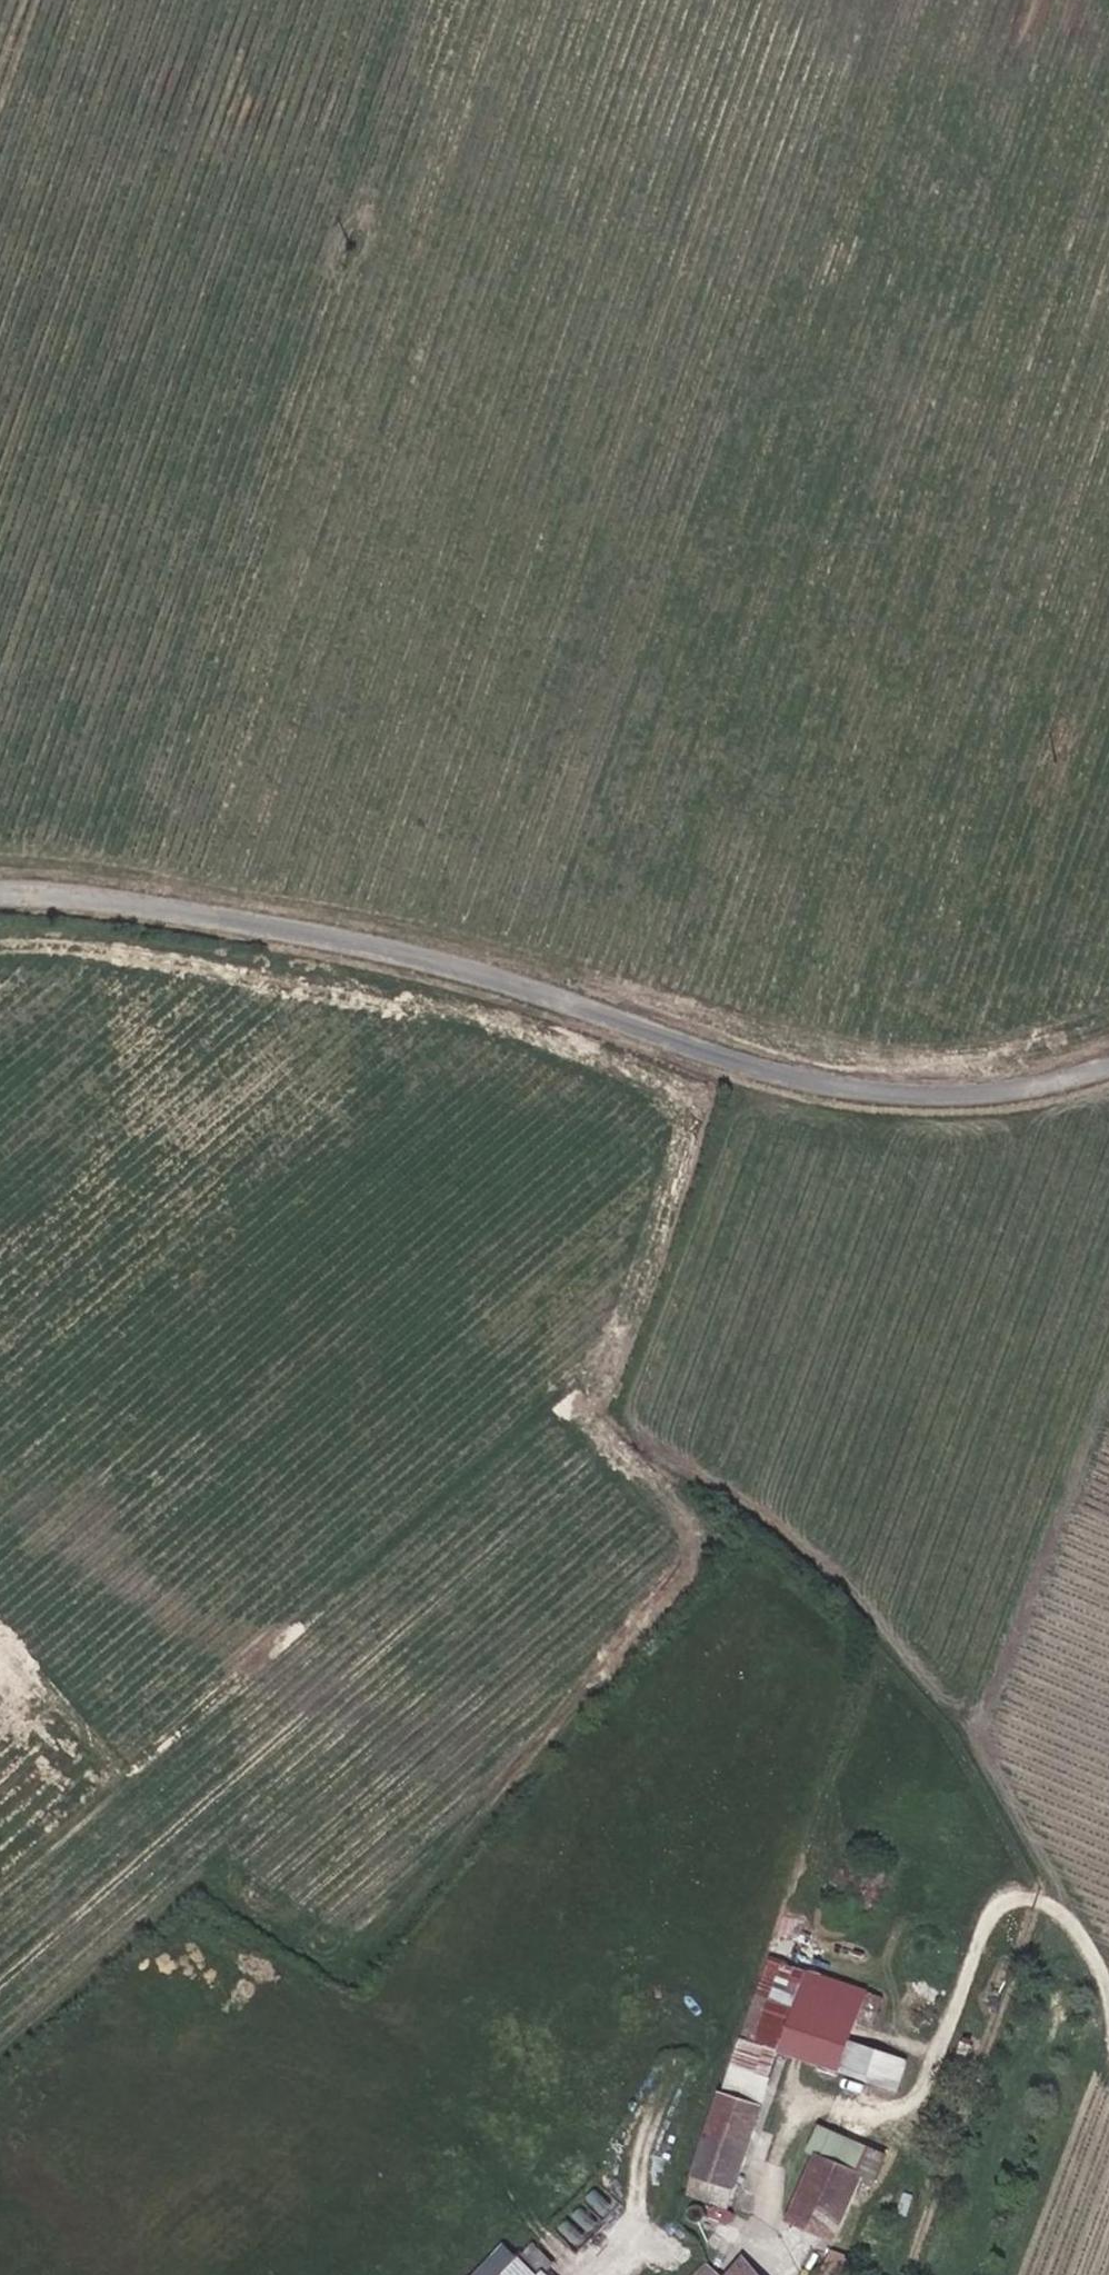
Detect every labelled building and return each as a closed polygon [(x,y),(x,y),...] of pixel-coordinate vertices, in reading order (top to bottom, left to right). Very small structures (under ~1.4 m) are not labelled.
[(734,2188),(779,2053),(841,2072),(849,2046),(858,2018),(866,1992),(771,1962),(698,2176),(734,2188)] [(874,2023),(882,1997),(866,1992),(858,2018),(874,2023)] [(896,2090),(904,2063),(849,2046),(841,2072),(896,2090)] [(867,2148),(823,2129),(812,2153),(819,2156),(856,2173),(867,2148)] [(856,2173),(819,2156),(791,2222),(835,2241),(864,2176),(856,2173)] [(734,2188),(698,2176),(692,2194),(728,2206),(734,2188)] [(536,2246),(507,2274),(548,2274),(556,2266),(536,2246)] [(833,2253),(827,2268),(822,2266),(818,2274),(846,2274),(851,2260),(833,2253)] [(743,2261),(731,2274),(756,2274),(743,2261)] [(706,2266),(696,2274),(715,2274),(706,2266)]
